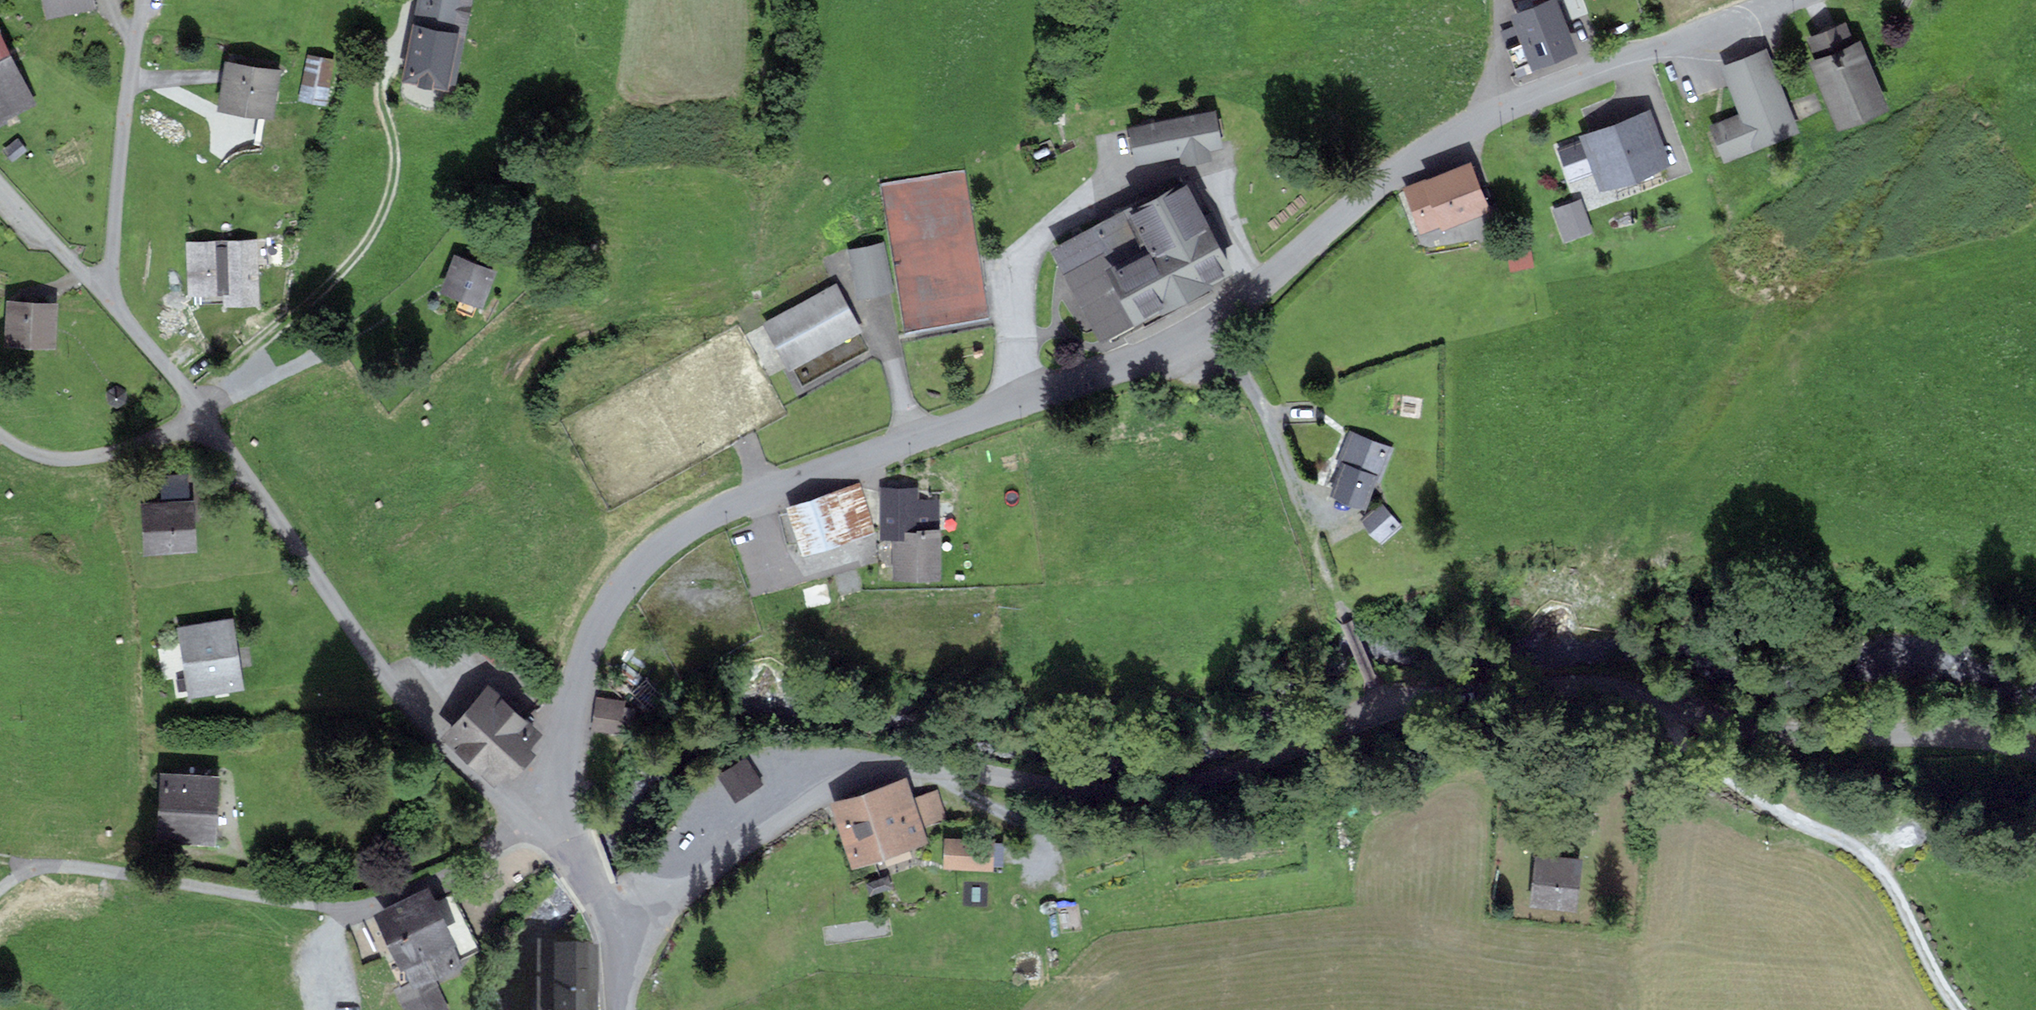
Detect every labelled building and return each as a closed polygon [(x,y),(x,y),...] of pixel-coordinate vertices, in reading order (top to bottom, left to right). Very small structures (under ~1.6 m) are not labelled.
[(47,13),(94,5),(93,0),(45,0),(47,13)] [(404,78),(444,87),(446,80),(453,82),(472,0),(422,0),(404,78)] [(1559,12),(1519,28),(1534,66),(1574,50),(1559,12)] [(1837,29),(1827,33),(1817,37),(1812,39),(1820,60),(1812,63),(1838,128),(1861,119),(1886,109),(1860,44),(1852,47),(1844,26),(1837,29)] [(9,57),(0,39),(0,61),(9,57)] [(1725,157),(1793,132),(1790,125),(1764,55),(1727,69),(1732,83),(1745,116),(1714,127),(1725,157)] [(33,102),(9,57),(0,61),(0,119),(33,102)] [(332,62),(309,58),(303,98),(326,102),(332,62)] [(278,73),(227,64),(220,108),(271,116),(278,73)] [(1131,130),(1137,162),(1220,147),(1214,114),(1131,130)] [(1646,114),(1584,138),(1603,188),(1665,165),(1646,114)] [(1408,190),(1423,230),(1484,207),(1469,168),(1408,190)] [(881,189),(905,333),(987,319),(963,175),(881,189)] [(1121,279),(1139,315),(1227,271),(1186,188),(1060,251),(1084,298),(1121,279)] [(1583,214),(1578,202),(1574,203),(1554,211),(1565,240),(1589,231),(1583,214)] [(1528,238),(1514,240),(1508,241),(1511,269),(1532,267),(1528,238)] [(190,246),(192,295),(226,294),(227,305),(257,304),(255,244),(190,246)] [(889,290),(880,246),(852,251),(861,296),(889,290)] [(456,258),(443,289),(479,304),(492,273),(456,258)] [(765,325),(789,369),(861,330),(836,286),(765,325)] [(1079,297),(1068,303),(1086,338),(1098,332),(1079,297)] [(54,305),(10,303),(8,341),(51,344),(54,305)] [(1378,480),(1388,449),(1351,436),(1331,494),(1369,506),(1378,480)] [(162,477),(163,492),(194,491),(193,476),(162,477)] [(858,485),(792,506),(806,550),(872,529),(858,485)] [(895,534),(895,578),(937,578),(938,502),(916,502),(916,489),(883,489),(883,534),(895,534)] [(145,505),(148,552),(193,549),(190,502),(145,505)] [(1382,542),(1400,526),(1389,514),(1382,506),(1364,522),(1369,528),(1382,542)] [(840,577),(841,589),(862,588),(862,576),(840,577)] [(230,622),(181,629),(191,696),(241,688),(230,622)] [(486,690),(444,737),(494,782),(507,768),(514,774),(533,753),(526,747),(536,736),(486,690)] [(621,702),(597,700),(594,730),(618,733),(621,702)] [(719,779),(732,802),(760,786),(747,763),(719,779)] [(215,778),(163,775),(160,836),(211,839),(215,778)] [(907,782),(829,802),(848,869),(928,848),(922,825),(948,818),(941,792),(911,800),(907,782)] [(992,842),(947,840),(945,866),(990,868),(992,842)] [(1577,861),(1539,858),(1535,903),(1573,907),(1577,861)] [(408,1009),(441,1009),(444,1009),(428,973),(458,960),(428,892),(377,915),(400,966),(407,963),(417,985),(400,993),(408,1009)] [(539,949),(539,1009),(592,1009),(593,957),(550,956),(550,950),(539,949)]
